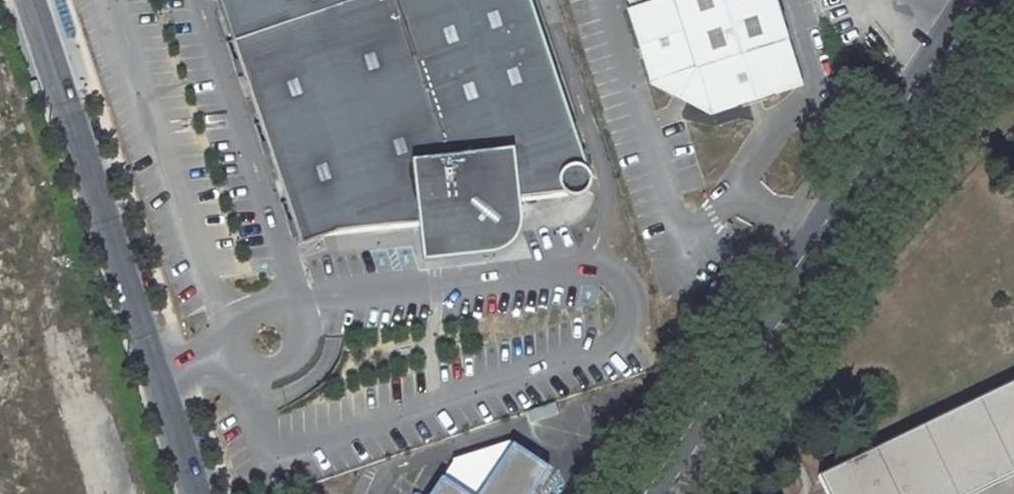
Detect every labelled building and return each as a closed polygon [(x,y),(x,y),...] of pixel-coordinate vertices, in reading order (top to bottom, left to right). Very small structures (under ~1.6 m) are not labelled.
[(458,0),(223,0),(304,239),(421,221),(447,217),(450,243),(518,238),(525,201),(458,0)] [(525,201),(585,191),(522,0),(458,0),(525,201)] [(767,0),(654,0),(630,8),(651,77),(708,106),(791,79),(767,0)] [(819,478),(826,493),(971,493),(1013,473),(1013,384),(819,478)] [(548,471),(511,445),(480,490),(450,469),(443,481),(442,480),(432,493),(532,493),(548,471)]
